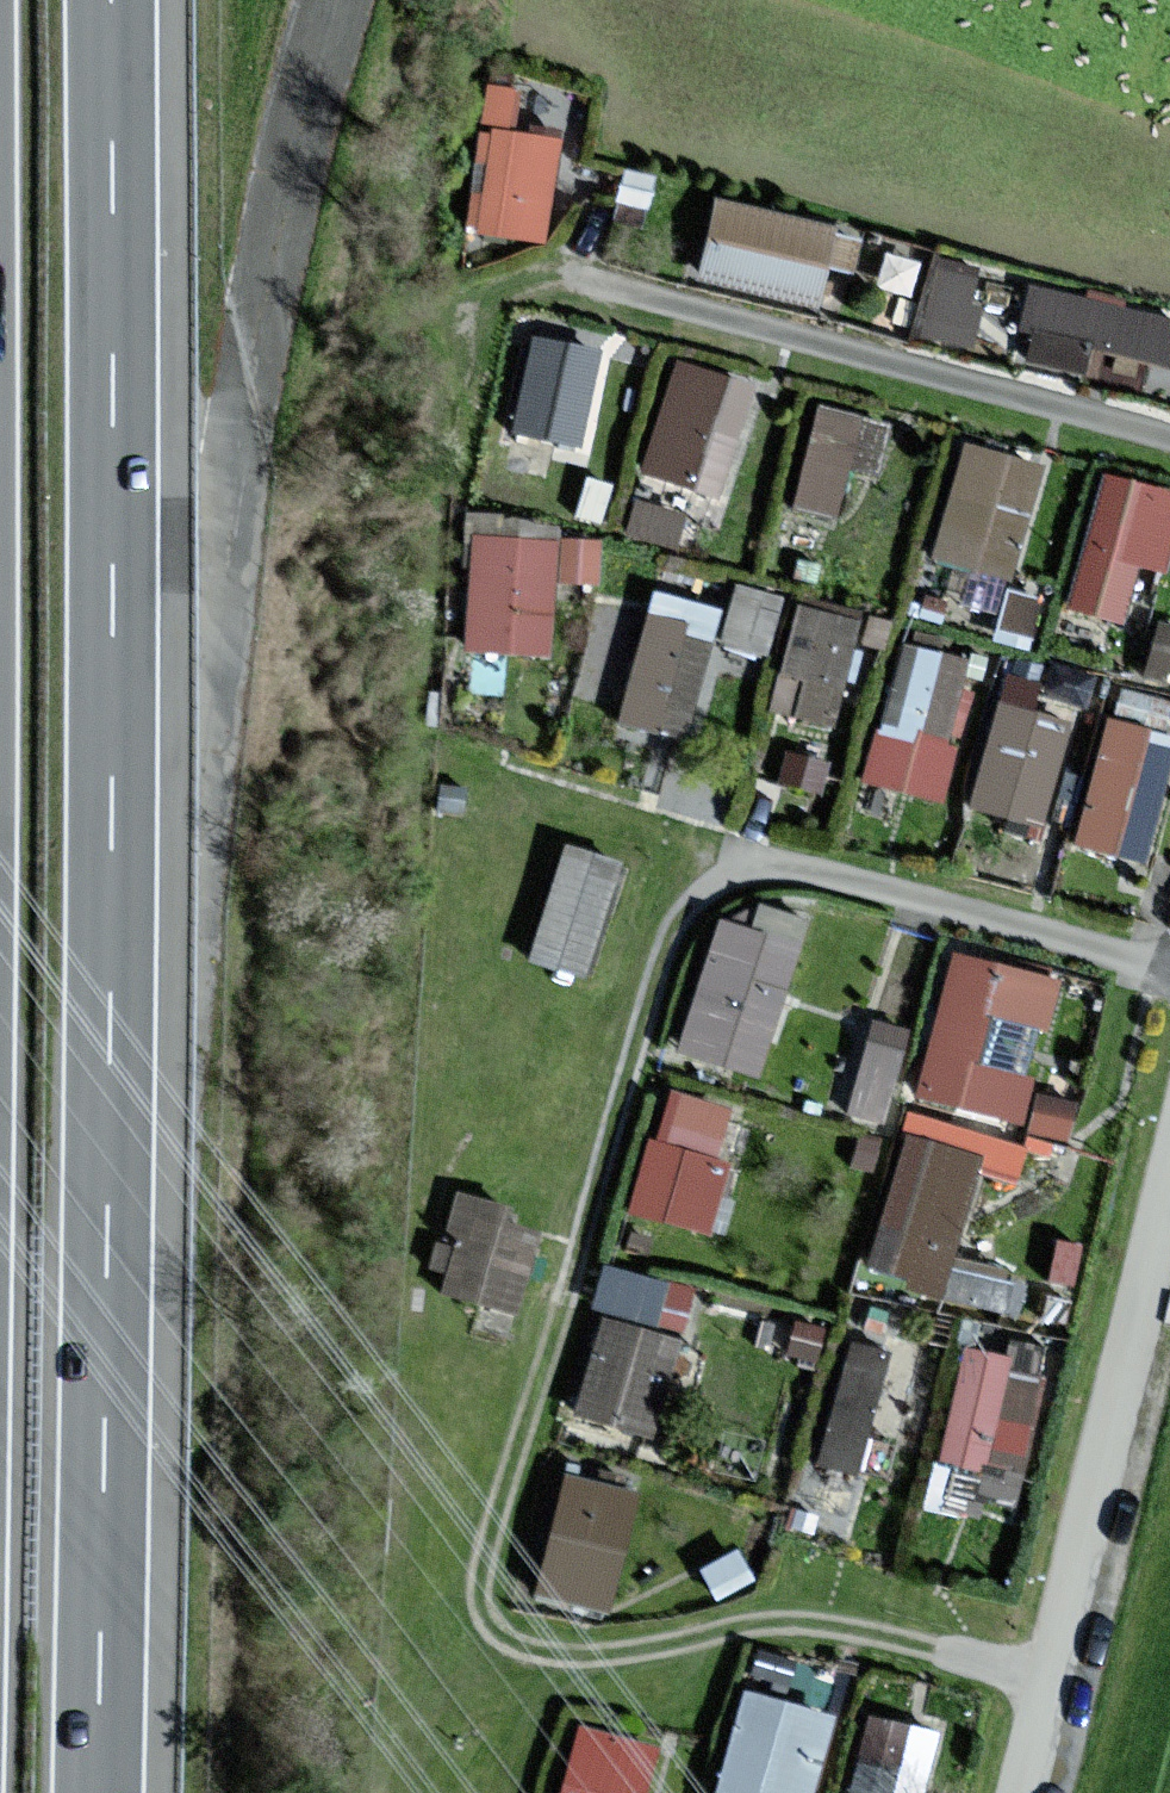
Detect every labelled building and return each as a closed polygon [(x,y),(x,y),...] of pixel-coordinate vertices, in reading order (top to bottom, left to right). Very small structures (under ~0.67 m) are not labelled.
[(469,71),(458,224),(545,231),(556,78),(469,71)] [(826,230),(714,205),(698,277),(808,302),(817,262),(845,268),(850,245),(824,239),(826,230)] [(912,325),(966,331),(974,258),(920,252),(912,325)] [(1019,363),(1142,372),(1143,355),(1169,357),(1169,295),(1024,285),(1019,363)] [(509,425),(583,434),(596,330),(521,320),(509,425)] [(671,342),(634,454),(719,482),(756,370),(671,342)] [(870,462),(876,405),(801,397),(791,499),(837,503),(842,459),(870,462)] [(950,431),(931,551),(1015,565),(1034,445),(950,431)] [(1121,614),(1137,554),(1164,562),(1169,541),(1169,479),(1096,459),(1058,597),(1121,614)] [(625,487),(618,523),(670,533),(677,497),(625,487)] [(456,641),(544,644),(547,573),(593,574),(595,525),(460,520),(456,641)] [(759,644),(776,587),(731,574),(714,630),(759,644)] [(691,724),(710,590),(637,580),(618,714),(691,724)] [(758,704),(825,725),(862,607),(795,586),(758,704)] [(895,630),(857,772),(933,792),(971,651),(895,630)] [(988,694),(965,801),(1042,817),(1065,710),(988,694)] [(1151,849),(1166,718),(1093,710),(1078,841),(1151,849)] [(559,831),(522,947),(582,967),(620,851),(559,831)] [(680,1048),(771,1062),(796,900),(754,894),(751,912),(703,904),(680,1048)] [(943,933),(865,1264),(994,1295),(1000,1268),(951,1256),(974,1158),(1009,1166),(1058,960),(943,933)] [(879,1114),(904,1017),(867,1008),(842,1105),(879,1114)] [(625,1204),(704,1226),(740,1096),(661,1074),(625,1204)] [(1070,1130),(1073,1088),(1026,1085),(1023,1127),(1070,1130)] [(426,1284),(523,1303),(542,1208),(444,1189),(426,1284)] [(607,1254),(563,1401),(643,1425),(688,1278),(607,1254)] [(852,1464),(887,1340),(844,1328),(809,1453),(852,1464)] [(933,1447),(1021,1465),(1043,1356),(956,1338),(933,1447)] [(605,1606),(637,1481),(563,1462),(531,1587),(605,1606)] [(833,1701),(742,1675),(709,1792),(807,1792),(833,1701)] [(933,1722),(866,1702),(839,1792),(912,1792),(933,1722)] [(549,1792),(618,1792),(619,1791),(627,1792),(643,1792),(659,1736),(573,1711),(549,1792)]
